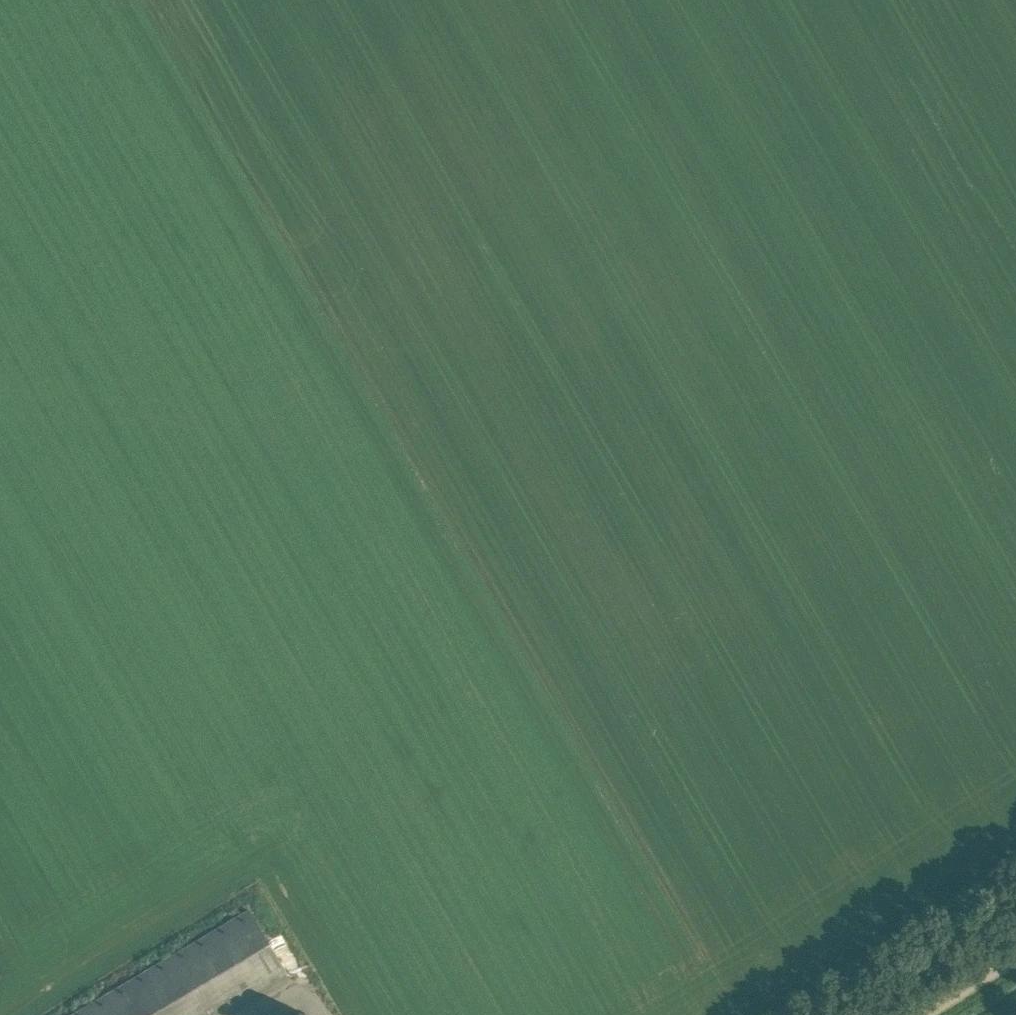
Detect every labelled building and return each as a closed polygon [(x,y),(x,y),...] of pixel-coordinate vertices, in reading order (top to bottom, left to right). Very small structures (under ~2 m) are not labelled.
[(287,973),(248,909),(70,1014),(217,1014),(287,973)]
